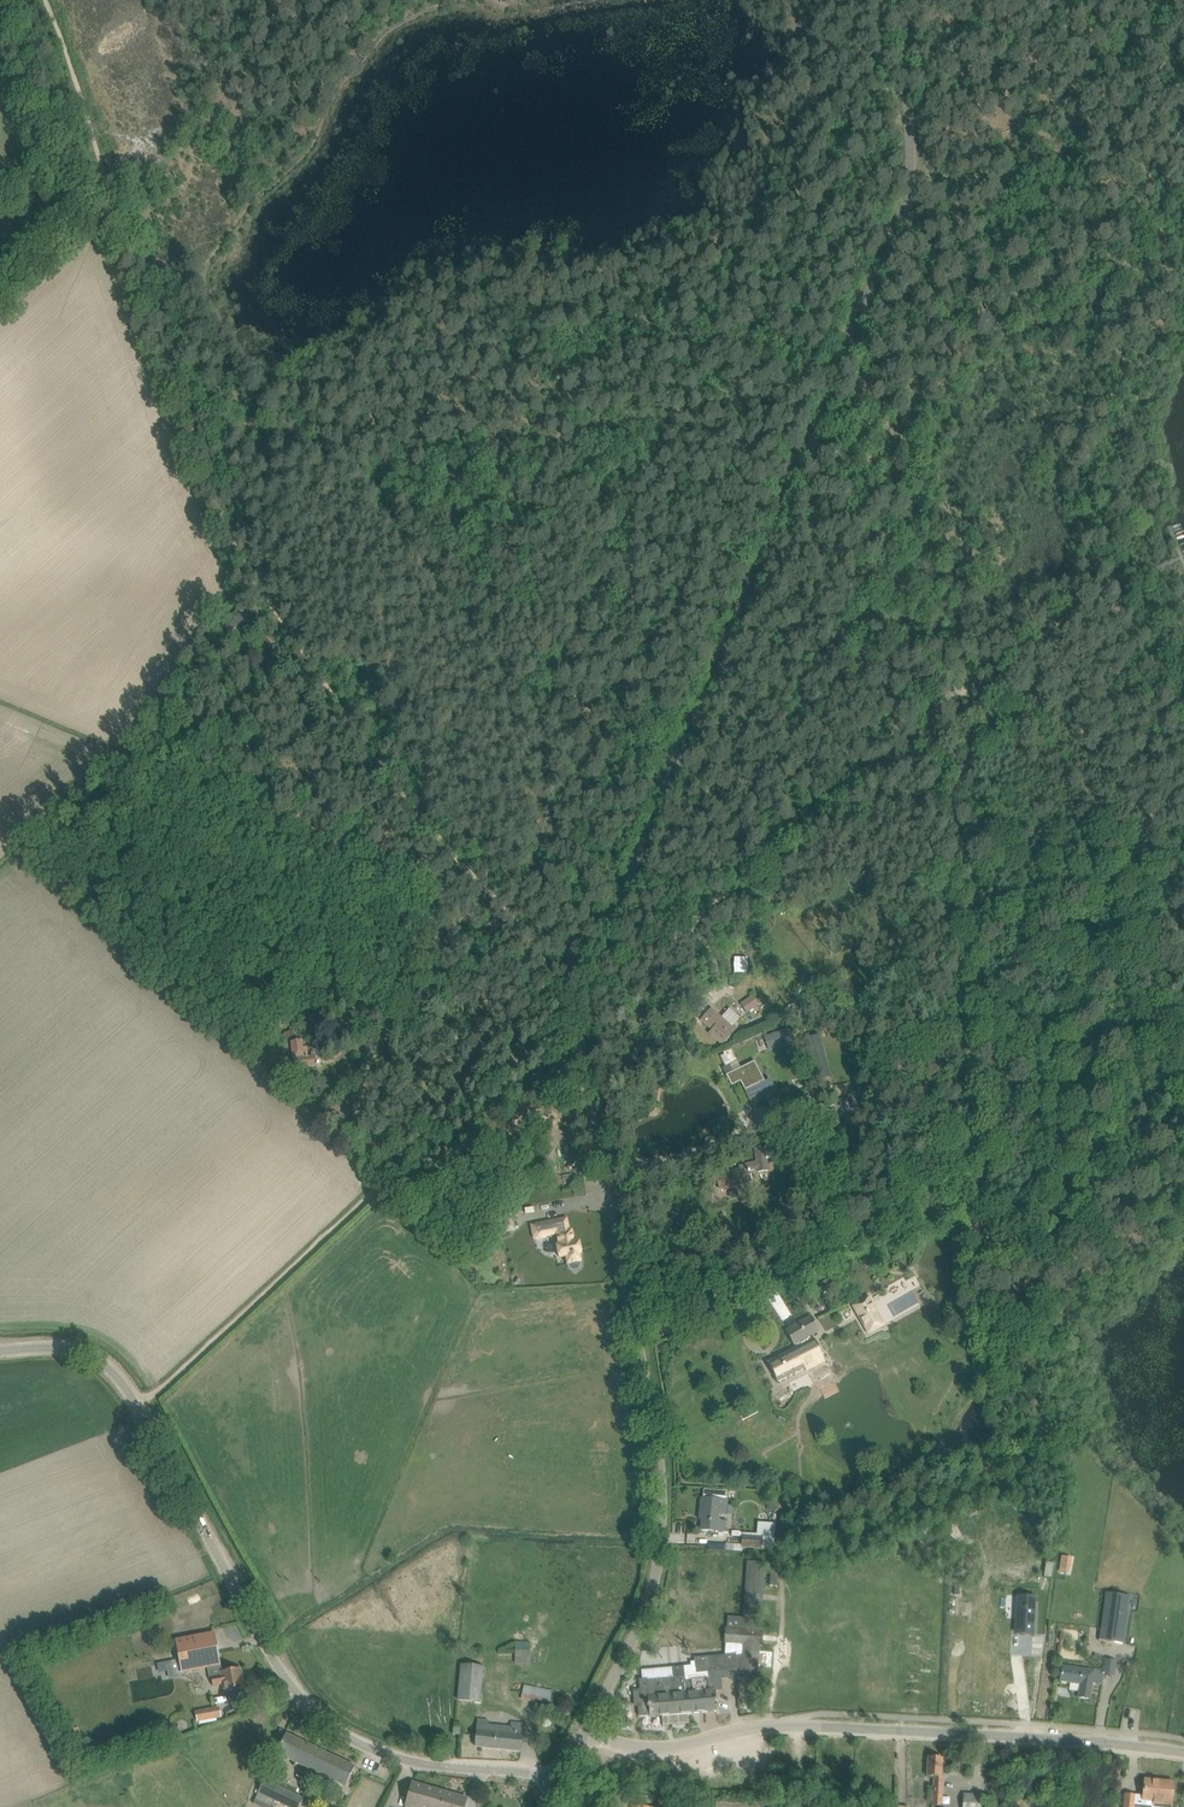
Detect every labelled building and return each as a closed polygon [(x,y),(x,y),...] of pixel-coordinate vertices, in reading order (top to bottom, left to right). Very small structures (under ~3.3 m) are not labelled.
[(238,609),(223,622),(231,632),(246,618),(238,609)] [(743,955),(735,955),(735,965),(743,965),(743,955)] [(810,982),(819,986),(822,980),(813,976),(810,982)] [(752,994),(740,1003),(748,1014),(760,1004),(752,994)] [(697,1006),(701,1011),(705,1007),(701,1002),(697,1006)] [(711,1009),(709,1011),(701,1020),(713,1030),(710,1033),(722,1044),(737,1028),(734,1025),(732,1027),(711,1009)] [(282,1015),(267,1025),(271,1032),(286,1022),(282,1015)] [(783,1029),(776,1032),(781,1045),(791,1042),(792,1041),(788,1028),(783,1029)] [(807,1042),(816,1075),(829,1071),(820,1038),(807,1042)] [(312,1056),(307,1056),(306,1047),(303,1047),(302,1040),(291,1041),(295,1069),(316,1066),(314,1051),(311,1051),(312,1056)] [(732,1069),(727,1059),(722,1062),(727,1072),(732,1069)] [(740,1082),(752,1106),(777,1094),(770,1079),(765,1081),(763,1077),(755,1060),(726,1074),(726,1075),(731,1086),(740,1082)] [(720,1189),(731,1185),(751,1180),(749,1170),(758,1168),(759,1171),(768,1170),(766,1159),(772,1158),(771,1146),(756,1149),(757,1161),(739,1166),(740,1169),(724,1174),(724,1173),(723,1173),(722,1171),(709,1174),(710,1181),(717,1179),(720,1189)] [(464,1203),(457,1205),(461,1217),(468,1214),(464,1203)] [(485,1205),(472,1208),(474,1214),(485,1212),(487,1211),(486,1211),(485,1205)] [(567,1218),(530,1226),(533,1240),(534,1240),(535,1241),(547,1239),(546,1237),(556,1235),(558,1244),(556,1244),(559,1259),(565,1258),(567,1265),(568,1269),(573,1271),(576,1271),(579,1270),(581,1267),(581,1265),(580,1259),(580,1254),(581,1254),(579,1241),(574,1241),(572,1230),(569,1231),(567,1218)] [(772,1302),(782,1325),(795,1320),(784,1296),(772,1302)] [(869,1334),(885,1325),(869,1297),(853,1306),(869,1334)] [(797,1348),(768,1363),(778,1382),(805,1368),(806,1370),(825,1361),(814,1339),(812,1340),(810,1336),(819,1331),(810,1317),(786,1331),(794,1346),(796,1345),(797,1348)] [(724,1491),(704,1490),(704,1498),(701,1498),(700,1515),(703,1515),(702,1530),(725,1532),(725,1520),(718,1520),(719,1514),(726,1515),(727,1504),(727,1500),(723,1500),(724,1491)] [(727,1500),(727,1504),(735,1505),(736,1493),(728,1492),(727,1500)] [(758,1534),(764,1534),(763,1547),(775,1548),(776,1522),(758,1521),(758,1534)] [(744,1534),(743,1546),(762,1547),(763,1535),(744,1534)] [(902,1555),(905,1554),(907,1550),(906,1547),(903,1546),(900,1546),(898,1549),(899,1553),(902,1555)] [(1064,1553),(1061,1572),(1071,1574),(1074,1555),(1064,1553)] [(727,1628),(725,1655),(736,1654),(738,1669),(745,1670),(745,1675),(754,1676),(755,1670),(759,1671),(760,1646),(762,1646),(763,1631),(760,1631),(764,1582),(765,1570),(765,1564),(748,1563),(744,1618),(728,1617),(727,1629),(727,1628)] [(1106,1592),(1099,1640),(1123,1644),(1130,1596),(1106,1592)] [(1019,1596),(1018,1623),(1035,1624),(1036,1597),(1019,1596)] [(215,1633),(203,1635),(176,1641),(182,1672),(210,1667),(213,1686),(224,1684),(225,1692),(244,1688),(240,1668),(222,1672),(215,1633)] [(516,1640),(515,1663),(529,1664),(530,1641),(516,1640)] [(640,1690),(635,1691),(636,1706),(638,1706),(639,1717),(642,1716),(650,1716),(650,1717),(662,1716),(663,1726),(689,1723),(688,1713),(718,1711),(717,1699),(716,1690),(710,1691),(709,1678),(703,1678),(702,1673),(738,1670),(738,1669),(736,1654),(725,1655),(694,1657),(695,1672),(684,1672),(684,1667),(654,1669),(642,1670),(642,1679),(639,1679),(640,1690)] [(1063,1666),(1062,1670),(1061,1682),(1080,1684),(1079,1697),(1091,1699),(1093,1683),(1103,1684),(1104,1674),(1114,1676),(1116,1660),(1105,1658),(1103,1668),(1101,1668),(1100,1671),(1063,1666)] [(461,1664),(457,1699),(480,1702),(484,1666),(461,1664)] [(525,1684),(522,1699),(550,1704),(553,1690),(525,1684)] [(205,1710),(195,1712),(197,1722),(207,1720),(221,1717),(220,1708),(205,1710)] [(478,1719),(477,1735),(476,1747),(521,1751),(524,1724),(512,1723),(512,1726),(489,1724),(489,1720),(478,1719)] [(75,1728),(67,1730),(72,1743),(82,1739),(80,1734),(78,1735),(75,1728)] [(287,1734),(281,1744),(277,1754),(346,1787),(355,1767),(287,1734)] [(942,1806),(943,1789),(944,1777),(942,1777),(943,1758),(929,1757),(928,1776),(934,1777),(933,1806),(942,1806)] [(265,1779),(259,1792),(255,1799),(253,1803),(261,1806),(272,1806),(275,1800),(289,1806),(299,1806),(304,1798),(265,1779)] [(1144,1792),(1143,1799),(1153,1800),(1152,1806),(1171,1806),(1174,1783),(1145,1780),(1144,1792)] [(409,1794),(406,1806),(409,1806),(434,1806),(435,1802),(442,1804),(446,1792),(413,1783),(409,1794)] [(468,1799),(446,1792),(442,1804),(435,1802),(434,1806),(465,1806),(468,1799)] [(964,1806),(990,1806),(983,1806),(983,1796),(965,1795),(964,1806)] [(1124,1806),(1135,1806),(1136,1796),(1125,1795),(1124,1806)]
